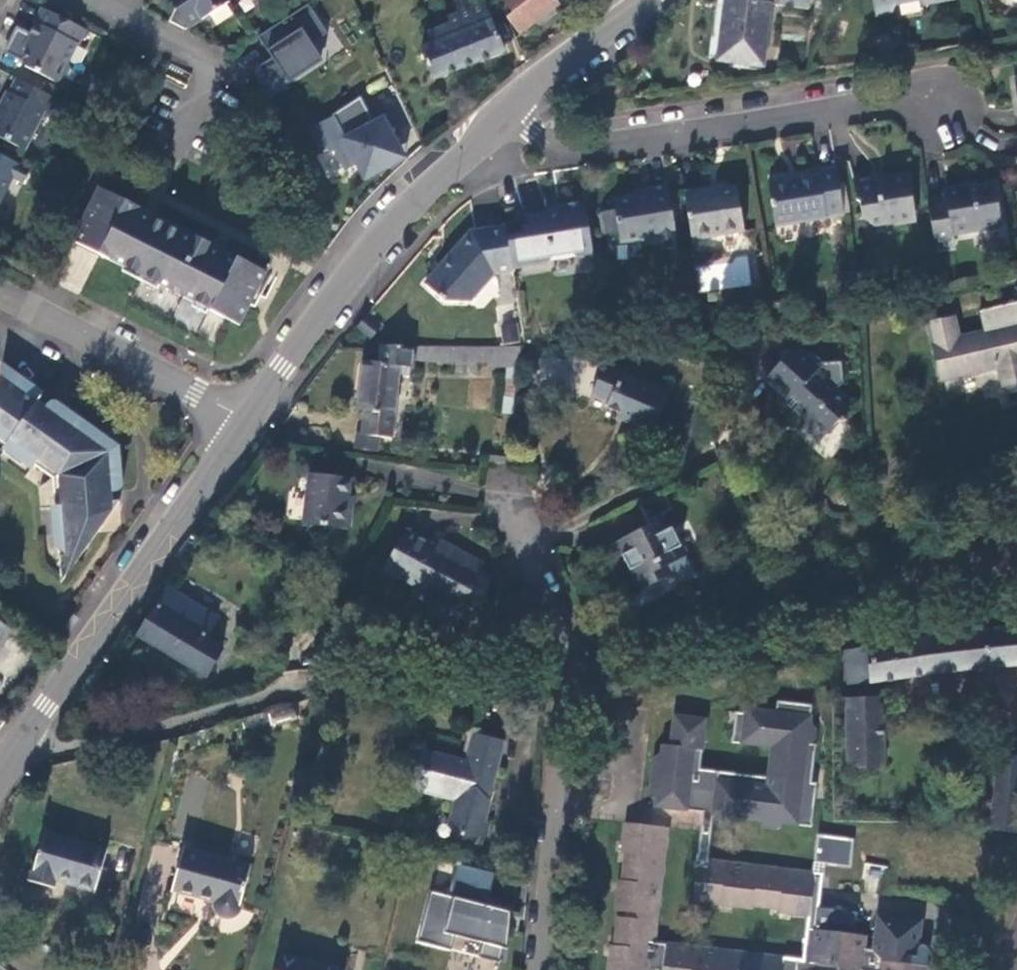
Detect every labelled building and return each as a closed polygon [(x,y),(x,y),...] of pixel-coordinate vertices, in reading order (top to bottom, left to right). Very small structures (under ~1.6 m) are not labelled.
[(187,32),(231,3),(230,0),(169,0),(175,10),(169,22),(180,28),(187,32)] [(484,2),(483,0),(459,0),(453,2),(457,12),(484,2)] [(506,18),(507,21),(520,34),(535,23),(554,7),(559,4),(557,0),(502,0),(512,12),(506,18)] [(770,4),(770,0),(725,0),(718,59),(762,66),(770,4)] [(826,0),(817,0),(816,12),(827,14),(830,0),(826,0)] [(959,0),(876,0),(879,13),(897,10),(901,4),(926,0),(927,5),(959,0)] [(503,51),(484,2),(457,12),(448,16),(449,24),(428,33),(431,43),(419,48),(432,79),(503,51)] [(328,32),(308,3),(258,36),(272,57),(258,66),(270,90),(287,79),(289,82),(323,60),(311,42),(328,32)] [(554,7),(535,23),(539,28),(557,14),(554,7)] [(87,31),(42,8),(34,24),(36,25),(24,50),(28,52),(23,62),(25,69),(57,84),(65,81),(70,69),(68,63),(77,46),(79,47),(87,31)] [(15,79),(9,93),(6,91),(0,104),(0,108),(1,108),(0,110),(0,138),(25,152),(46,113),(51,116),(59,101),(15,79)] [(374,121),(360,96),(332,114),(334,117),(312,128),(323,151),(327,149),(335,151),(344,169),(356,162),(365,178),(405,157),(383,116),(374,121)] [(0,156),(0,204),(12,180),(23,185),(30,171),(0,156)] [(840,214),(833,166),(814,168),(815,174),(765,182),(771,226),(840,214)] [(912,220),(906,178),(872,183),(871,179),(849,183),(851,202),(856,204),(857,220),(866,225),(882,222),(886,225),(912,220)] [(672,237),(663,184),(644,187),(645,194),(609,198),(611,208),(596,210),(599,231),(613,229),(616,240),(632,237),(641,242),(672,237)] [(737,231),(730,186),(701,191),(700,188),(681,191),(688,239),(737,231)] [(101,188),(72,244),(83,248),(102,256),(142,276),(141,279),(139,278),(139,280),(140,281),(132,299),(217,342),(228,318),(241,324),(248,312),(247,312),(251,303),(252,303),(259,292),(268,297),(279,275),(101,188)] [(941,200),(924,201),(931,248),(951,243),(950,238),(997,230),(991,188),(960,194),(959,190),(941,193),(941,200)] [(567,249),(587,245),(579,193),(558,196),(559,202),(522,209),(524,229),(502,233),(507,257),(545,252),(547,248),(564,245),(567,249)] [(502,233),(500,217),(463,223),(419,275),(437,293),(463,300),(488,269),(490,271),(508,268),(507,257),(502,233)] [(941,379),(997,366),(1003,386),(1016,383),(1016,303),(980,311),(984,331),(959,337),(954,318),(927,324),(941,379)] [(355,328),(368,340),(377,328),(365,318),(355,328)] [(502,319),(502,343),(515,343),(515,320),(502,319)] [(787,404),(807,423),(809,420),(826,437),(834,427),(847,427),(846,405),(849,401),(837,389),(844,383),(841,361),(823,363),(810,351),(807,355),(796,345),(766,379),(788,402),(787,404)] [(425,347),(380,346),(378,364),(361,361),(355,409),(364,410),(362,435),(379,437),(391,439),(399,373),(400,366),(410,368),(412,359),(453,361),(453,372),(477,372),(477,361),(493,362),(493,366),(518,367),(521,346),(493,346),(425,347)] [(592,394),(610,402),(622,407),(621,411),(630,414),(628,419),(652,430),(667,394),(605,365),(592,394)] [(129,485),(122,486),(121,480),(127,476),(128,474),(123,436),(54,401),(48,402),(39,399),(41,393),(0,372),(0,463),(40,482),(50,530),(64,527),(65,532),(87,547),(129,485)] [(507,396),(514,397),(517,379),(509,378),(507,396)] [(622,407),(610,402),(608,406),(621,411),(622,407)] [(630,414),(621,411),(618,416),(628,419),(630,414)] [(809,420),(807,423),(802,427),(819,443),(826,437),(809,420)] [(362,435),(357,434),(355,449),(378,452),(379,437),(362,435)] [(488,464),(506,466),(507,457),(489,455),(488,464)] [(349,529),(352,506),(347,506),(348,495),(350,477),(310,473),(303,523),(349,529)] [(674,573),(679,582),(706,568),(691,539),(684,542),(675,525),(683,522),(676,510),(606,546),(613,561),(624,556),(640,590),(674,573)] [(485,563),(451,545),(447,551),(437,546),(406,528),(384,568),(415,586),(411,593),(458,620),(465,607),(473,611),(493,577),(481,570),(485,563)] [(447,551),(451,545),(440,539),(437,546),(447,551)] [(205,639),(217,617),(167,587),(139,635),(207,674),(222,650),(205,639)] [(13,631),(0,622),(0,650),(13,631)] [(867,646),(870,681),(884,680),(1016,663),(1016,628),(968,633),(867,646)] [(867,646),(843,650),(845,683),(870,681),(867,646)] [(811,825),(816,783),(811,782),(816,746),(808,744),(810,723),(813,703),(777,699),(777,709),(745,705),(744,712),(736,711),(732,743),(771,748),(767,776),(700,766),(706,716),(676,712),(670,743),(662,742),(662,750),(655,797),(654,807),(701,814),(717,814),(735,817),(762,821),(781,823),(811,825)] [(847,699),(847,769),(884,769),(882,699),(847,699)] [(267,707),(271,724),(297,718),(293,701),(267,707)] [(810,723),(808,744),(817,741),(819,731),(810,723)] [(466,760),(420,746),(410,786),(455,800),(448,825),(463,838),(488,832),(490,823),(485,820),(490,803),(486,799),(489,788),(492,789),(505,740),(474,732),(466,760)] [(990,735),(975,733),(974,742),(988,744),(990,735)] [(649,788),(655,797),(662,750),(654,755),(649,788)] [(1015,833),(1016,818),(1016,756),(999,754),(991,831),(1015,833)] [(494,807),(490,803),(485,820),(490,823),(494,807)] [(701,814),(695,865),(697,866),(692,898),(720,901),(721,904),(753,909),(753,906),(778,909),(778,912),(808,916),(803,961),(654,942),(667,828),(627,823),(623,854),(625,854),(623,880),(620,880),(616,910),(627,912),(627,918),(617,917),(614,947),(612,947),(608,969),(650,969),(650,968),(662,969),(926,969),(929,947),(928,945),(927,943),(925,941),(920,940),(918,941),(916,942),(916,944),(915,944),(917,925),(910,918),(883,915),(877,920),(873,949),(863,948),(865,936),(855,934),(858,912),(818,907),(821,875),(712,861),(717,814),(701,814)] [(735,817),(717,814),(722,823),(734,825),(735,817)] [(781,823),(762,821),(760,828),(772,830),(781,823)] [(46,830),(30,880),(54,888),(57,879),(95,890),(107,849),(46,830)] [(252,865),(184,848),(173,889),(215,900),(220,913),(223,914),(232,915),(236,912),(241,906),(252,865)] [(480,955),(500,961),(510,921),(512,909),(502,906),(503,898),(489,895),(496,871),(456,861),(448,893),(431,890),(419,940),(453,948),(456,934),(483,941),(480,955)] [(279,954),(276,969),(342,969),(279,954)]
